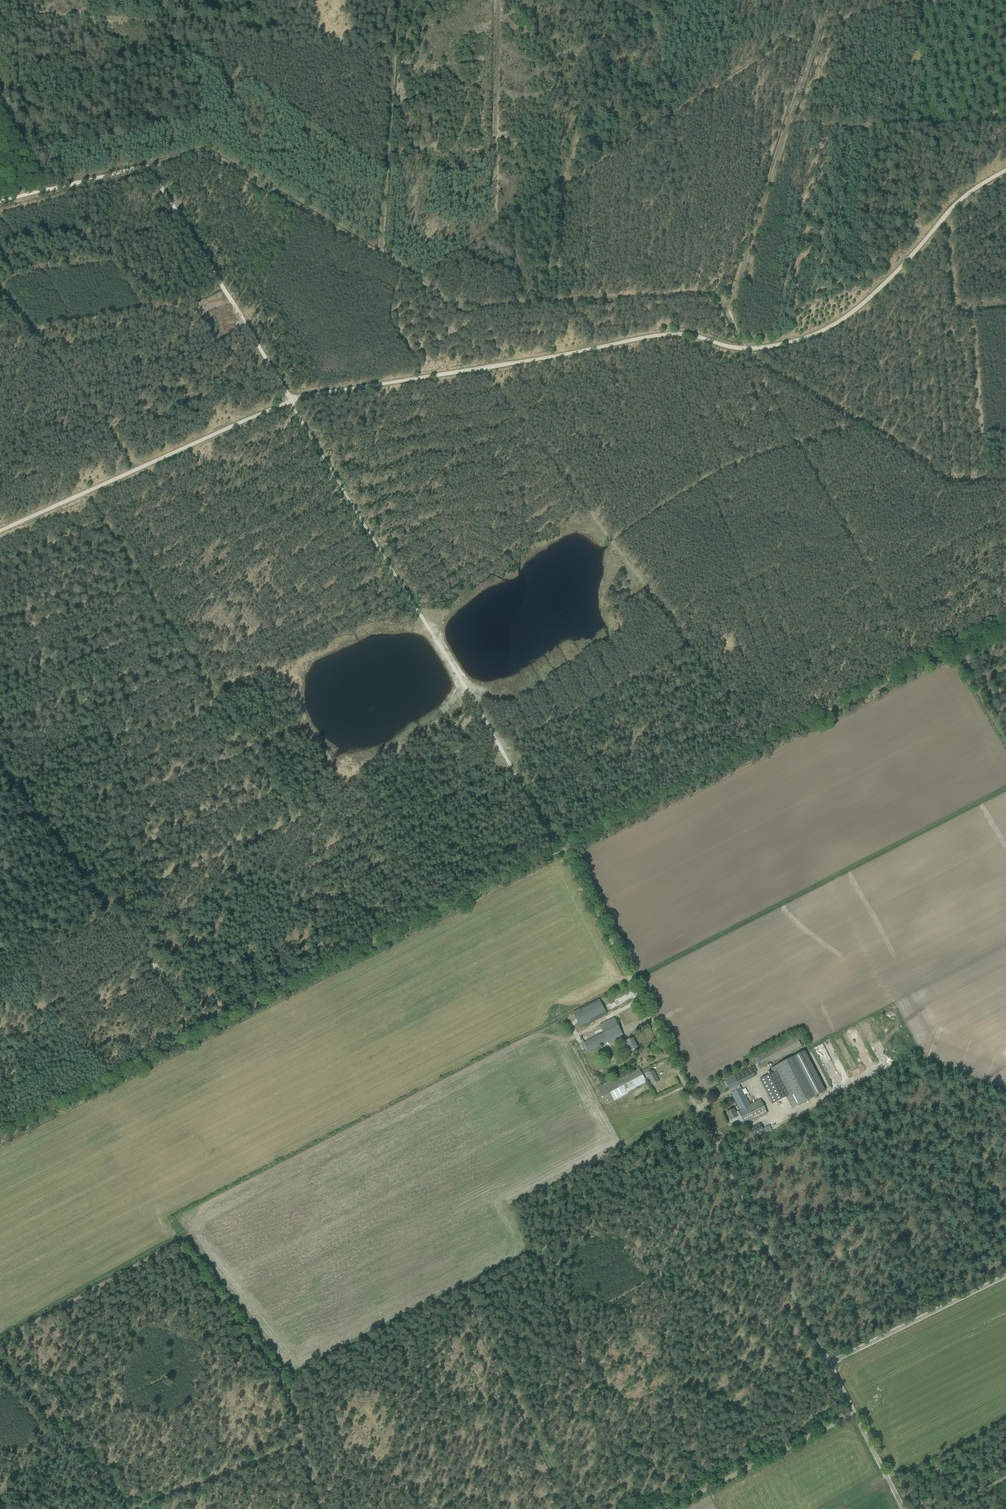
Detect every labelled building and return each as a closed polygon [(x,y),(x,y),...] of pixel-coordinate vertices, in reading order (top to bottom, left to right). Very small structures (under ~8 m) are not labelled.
[(573,1012),(580,1028),(607,1014),(602,1006),(604,1005),(602,1002),(601,1002),(599,999),(573,1012)] [(603,1032),(584,1042),(589,1052),(608,1042),(608,1043),(619,1038),(623,1036),(614,1017),(609,1019),(599,1024),(601,1027),(603,1032)] [(846,1033),(852,1045),(860,1042),(854,1029),(846,1033)] [(629,1040),(625,1042),(630,1051),(638,1047),(633,1038),(630,1039),(629,1039),(629,1040)] [(552,1052),(562,1048),(559,1042),(550,1046),(552,1052)] [(773,1072),(760,1079),(773,1104),(786,1097),(792,1109),(825,1092),(804,1051),(771,1068),(773,1072)] [(725,1080),(730,1090),(755,1076),(751,1067),(725,1080)] [(628,1092),(647,1081),(640,1068),(616,1081),(614,1078),(598,1087),(607,1105),(629,1093),(628,1092)] [(647,1074),(653,1085),(659,1081),(654,1071),(647,1074)] [(734,1109),(727,1112),(731,1120),(738,1117),(737,1117),(740,1115),(745,1124),(754,1119),(755,1120),(767,1114),(760,1100),(750,1105),(741,1088),(736,1091),(731,1093),(740,1110),(735,1113),(734,1109)] [(765,1132),(760,1123),(749,1129),(753,1138),(765,1132)]
